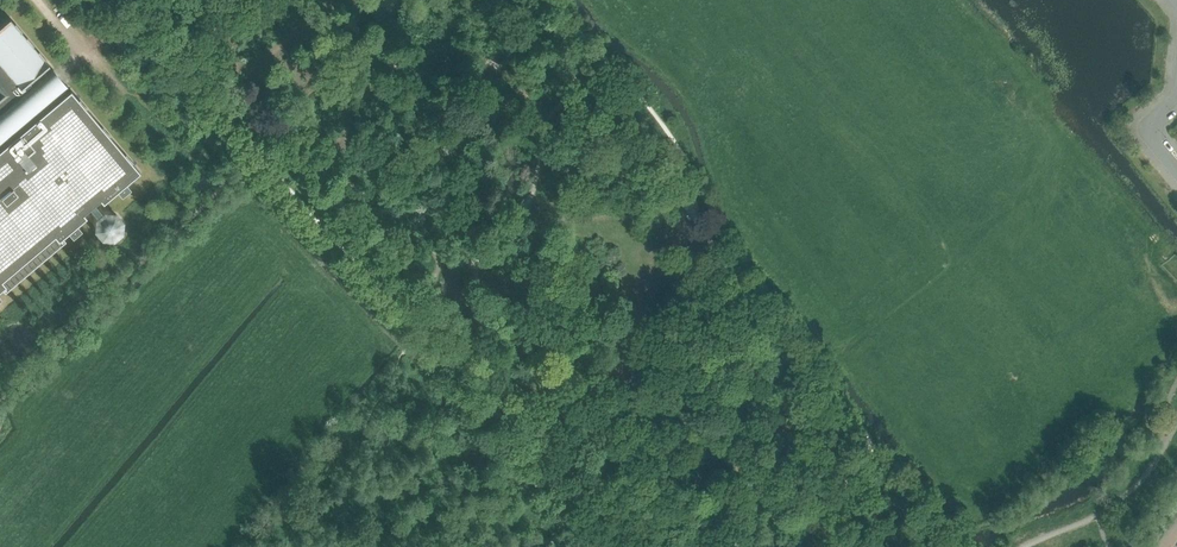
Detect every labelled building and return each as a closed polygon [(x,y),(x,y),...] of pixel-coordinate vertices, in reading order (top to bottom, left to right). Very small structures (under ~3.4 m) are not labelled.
[(132,162),(133,162),(131,160),(130,161),(126,157),(127,156),(126,153),(125,154),(109,135),(110,134),(108,132),(107,133),(103,129),(104,128),(103,126),(102,127),(86,108),(86,107),(79,99),(79,100),(71,90),(67,93),(63,89),(67,86),(53,68),(49,72),(45,68),(49,65),(45,60),(46,59),(44,57),(43,58),(40,54),(41,53),(39,51),(38,52),(33,46),(34,45),(32,43),(31,44),(28,40),(29,39),(27,37),(26,38),(22,32),(22,31),(21,29),(19,30),(16,26),(17,25),(15,23),(15,24),(10,19),(0,27),(0,290),(2,288),(5,292),(66,241),(63,237),(63,236),(62,234),(68,229),(75,236),(80,232),(76,227),(78,226),(77,225),(86,217),(84,213),(89,208),(98,219),(96,220),(95,232),(103,240),(114,241),(123,234),(124,222),(116,214),(105,213),(103,214),(95,204),(100,199),(103,203),(117,191),(118,192),(120,190),(124,195),(129,191),(125,186),(127,184),(126,183),(140,172),(132,162)]
